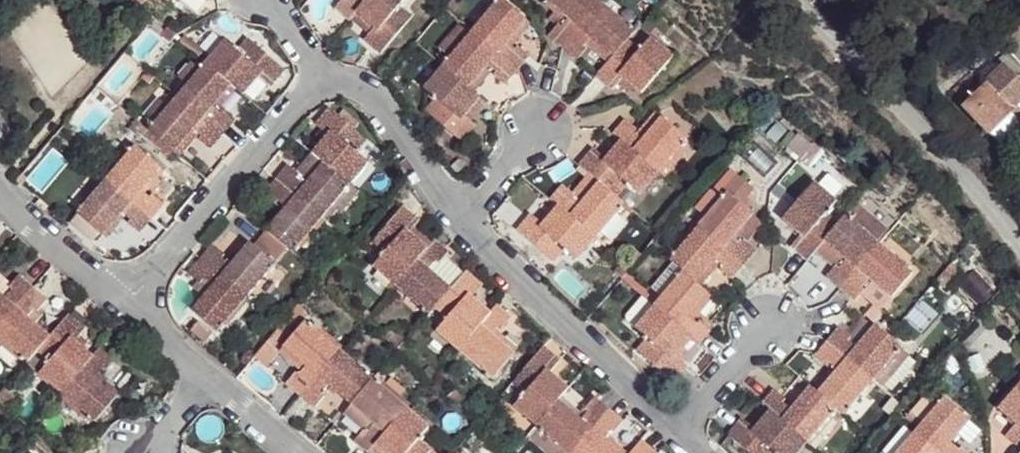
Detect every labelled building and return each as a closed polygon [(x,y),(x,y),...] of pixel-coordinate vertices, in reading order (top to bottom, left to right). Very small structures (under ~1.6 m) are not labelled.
[(334,8),(349,21),(351,19),(356,13),(367,0),(341,0),(334,8)] [(356,13),(374,28),(369,34),(364,41),(380,54),(412,16),(400,6),(405,0),(367,0),(356,13)] [(472,32),(517,71),(529,56),(518,47),(515,50),(511,46),(507,43),(527,20),(503,0),(500,0),(472,32)] [(545,0),(543,3),(555,13),(549,19),(557,26),(558,25),(561,27),(568,19),(545,0)] [(545,0),(568,19),(561,27),(558,25),(557,26),(548,36),(563,49),(602,3),(598,0),(545,0)] [(602,3),(563,49),(577,60),(586,49),(583,46),(586,43),(590,38),(613,57),(629,38),(635,31),(602,3)] [(356,13),(351,19),(369,34),(374,28),(356,13)] [(527,20),(507,43),(511,46),(531,24),(527,20)] [(441,50),(450,58),(470,34),(459,25),(439,48),(441,50)] [(162,34),(170,41),(177,34),(168,26),(162,34)] [(517,71),(472,32),(470,34),(450,58),(441,50),(436,56),(445,64),(443,66),(468,89),(488,65),(494,70),(496,72),(494,75),(505,85),(517,71)] [(185,36),(180,42),(199,56),(204,51),(185,36)] [(609,62),(595,77),(612,91),(617,84),(622,79),(640,94),(641,95),(673,56),(651,37),(641,48),(629,38),(613,57),(609,62)] [(224,40),(206,63),(244,95),(259,77),(271,87),(286,70),(247,38),(236,50),(224,40)] [(613,57),(590,38),(586,43),(609,62),(613,57)] [(1009,51),(1019,63),(1019,42),(1013,48),(1009,51)] [(1009,51),(1001,59),(1007,65),(1019,79),(1019,63),(1009,51)] [(174,94),(177,97),(200,70),(191,62),(178,77),(184,82),(174,94)] [(200,70),(177,97),(223,135),(236,121),(224,111),(221,114),(218,111),(213,107),(231,86),(204,64),(200,70)] [(468,89),(474,94),(494,70),(488,65),(468,89)] [(962,106),(988,135),(1019,105),(1019,79),(1007,65),(980,89),(965,103),(962,106)] [(468,89),(443,66),(424,89),(436,99),(425,111),(464,143),(477,127),(465,116),(480,99),(474,94),(468,89)] [(154,77),(147,71),(142,78),(148,84),(154,77)] [(963,80),(953,90),(965,103),(980,89),(969,77),(963,80)] [(622,79),(617,84),(627,92),(630,88),(639,95),(640,94),(622,79)] [(231,86),(213,107),(218,111),(236,90),(231,86)] [(144,113),(155,122),(177,97),(174,94),(165,104),(158,98),(144,113)] [(155,122),(148,130),(151,132),(172,151),(174,152),(194,129),(202,137),(199,140),(211,150),(223,135),(177,97),(155,122)] [(482,100),(480,99),(465,116),(466,118),(482,100)] [(988,135),(1002,149),(1019,133),(1019,105),(988,135)] [(324,163),(349,184),(368,161),(356,151),(366,139),(329,108),(315,124),(327,134),(312,153),(324,163)] [(656,112),(637,135),(642,140),(662,117),(656,112)] [(613,133),(622,140),(659,173),(681,147),(688,139),(662,117),(642,140),(637,135),(634,132),(636,129),(625,119),(613,133)] [(136,121),(129,129),(140,138),(147,130),(136,121)] [(605,128),(603,131),(615,142),(618,139),(605,128)] [(194,129),(174,152),(180,157),(199,134),(194,129)] [(151,132),(146,138),(168,156),(172,151),(151,132)] [(593,148),(578,166),(589,174),(598,182),(617,198),(628,185),(640,195),(659,173),(622,140),(605,159),(593,148)] [(813,142),(800,158),(808,165),(822,150),(813,142)] [(134,146),(106,179),(152,218),(164,204),(153,195),(150,198),(141,191),(161,168),(134,146)] [(681,147),(659,173),(665,178),(687,152),(681,147)] [(297,178),(305,185),(324,163),(312,153),(295,172),(299,175),(297,178)] [(321,217),(349,184),(324,163),(305,185),(297,178),(299,175),(295,172),(288,166),(276,180),(321,217)] [(576,189),(585,197),(598,182),(589,174),(576,189)] [(698,226),(744,266),(757,252),(746,243),(744,241),(741,244),(734,238),(753,215),(748,210),(754,203),(747,198),(755,190),(738,175),(724,192),(726,194),(722,199),(705,218),(698,226)] [(80,204),(83,206),(106,179),(103,176),(80,204)] [(152,218),(106,179),(83,206),(69,223),(92,242),(100,232),(104,236),(123,214),(126,216),(131,220),(128,223),(140,233),(152,218)] [(286,209),(267,231),(288,248),(292,252),(321,217),(276,180),(263,195),(275,204),(277,201),(283,206),(286,209)] [(791,247),(807,260),(815,251),(823,242),(838,223),(826,213),(837,201),(814,181),(782,219),(801,235),(791,247)] [(572,194),(562,185),(549,200),(553,203),(557,206),(596,239),(625,204),(617,198),(598,182),(585,197),(576,189),(572,194)] [(349,184),(321,217),(326,222),(329,219),(337,209),(341,212),(358,191),(349,184)] [(711,189),(694,208),(705,218),(722,199),(711,189)] [(543,223),(557,206),(553,203),(539,220),(543,223)] [(848,217),(877,242),(889,228),(859,204),(848,217)] [(264,228),(267,231),(286,209),(283,206),(264,228)] [(596,239),(557,206),(543,223),(539,220),(530,213),(516,231),(554,263),(565,250),(577,260),(596,239)] [(373,267),(395,286),(428,248),(410,232),(413,228),(419,220),(403,207),(370,245),(383,256),(373,267)] [(680,212),(678,215),(690,225),(692,222),(680,212)] [(123,214),(104,236),(107,238),(126,216),(123,214)] [(734,238),(741,244),(744,241),(746,243),(763,224),(753,215),(734,238)] [(826,277),(839,288),(878,243),(877,242),(848,217),(845,215),(838,223),(823,242),(841,257),(833,266),(834,268),(826,277)] [(695,224),(666,258),(672,263),(683,272),(695,282),(715,260),(719,264),(723,267),(721,270),(732,280),(744,266),(698,226),(695,224)] [(413,228),(410,232),(428,248),(432,244),(413,228)] [(267,231),(254,246),(275,263),(288,248),(267,231)] [(449,252),(435,240),(432,244),(428,248),(395,286),(429,314),(433,309),(452,288),(430,270),(437,261),(439,264),(445,257),(449,252)] [(212,244),(200,259),(246,298),(275,263),(254,246),(249,242),(230,265),(222,258),(225,255),(212,244)] [(823,242),(815,251),(833,266),(841,257),(823,242)] [(878,243),(839,288),(854,301),(861,293),(864,290),(861,288),(868,280),(891,299),(913,272),(878,243)] [(437,261),(430,270),(452,288),(465,273),(445,257),(439,264),(437,261)] [(246,298),(200,259),(188,273),(198,282),(193,288),(203,297),(192,310),(217,332),(246,298)] [(695,282),(700,286),(719,264),(715,260),(695,282)] [(614,272),(622,279),(626,275),(631,268),(623,261),(614,272)] [(651,288),(661,297),(683,272),(672,263),(651,288)] [(951,263),(936,280),(945,287),(959,270),(951,263)] [(308,277),(316,285),(323,278),(314,270),(308,277)] [(452,288),(433,309),(446,320),(436,332),(457,349),(490,311),(473,297),(483,286),(466,271),(465,273),(452,288)] [(661,297),(654,306),(692,338),(698,343),(700,345),(712,330),(700,320),(697,323),(693,320),(689,316),(708,293),(700,286),(695,282),(683,272),(661,297)] [(32,287),(19,276),(11,285),(0,275),(0,325),(32,287)] [(643,296),(647,299),(650,295),(626,275),(622,279),(643,296)] [(861,293),(881,310),(891,299),(868,280),(861,288),(864,290),(861,293)] [(0,325),(0,339),(21,356),(27,362),(50,336),(35,323),(37,320),(43,314),(39,310),(47,300),(32,287),(0,325)] [(708,293),(689,316),(693,320),(712,297),(708,293)] [(626,321),(635,328),(654,306),(647,299),(643,296),(626,316),(626,321)] [(1000,297),(994,302),(1002,311),(1008,305),(1000,297)] [(888,303),(884,308),(887,312),(892,306),(888,303)] [(490,311),(457,349),(492,379),(513,354),(491,335),(495,330),(498,326),(502,328),(511,317),(496,305),(490,311)] [(692,338),(654,306),(635,328),(647,338),(636,350),(674,383),(688,366),(682,361),(676,356),(692,338)] [(367,310),(362,315),(365,319),(370,314),(367,310)] [(86,328),(69,314),(52,333),(50,336),(27,362),(40,373),(39,374),(62,394),(93,355),(75,340),(86,328)] [(854,324),(846,334),(850,338),(848,341),(856,347),(873,327),(862,317),(856,325),(854,324)] [(37,320),(35,323),(50,336),(52,333),(37,320)] [(199,322),(191,331),(204,342),(212,333),(199,322)] [(286,384),(301,397),(340,352),(338,350),(314,329),(306,322),(283,347),(305,367),(302,372),(298,375),(296,373),(286,384)] [(314,329),(338,350),(341,347),(316,325),(314,329)] [(839,328),(826,342),(873,380),(876,378),(900,349),(901,348),(874,325),(873,327),(856,347),(848,341),(850,338),(846,334),(839,328)] [(396,329),(387,338),(398,348),(406,339),(396,329)] [(495,330),(491,335),(513,354),(517,349),(495,330)] [(676,356),(682,361),(698,343),(692,338),(676,356)] [(18,360),(21,356),(0,339),(0,344),(18,360)] [(873,380),(826,342),(814,356),(826,366),(829,363),(835,368),(837,370),(817,393),(836,409),(844,415),(873,380)] [(267,343),(254,358),(267,368),(280,353),(267,343)] [(543,346),(511,384),(524,396),(514,407),(537,426),(558,400),(569,388),(550,371),(559,360),(543,346)] [(302,372),(305,367),(283,347),(279,351),(302,372)] [(93,355),(62,394),(88,416),(95,422),(117,397),(95,378),(97,375),(102,369),(104,372),(114,360),(100,348),(93,355)] [(915,362),(900,349),(876,378),(891,391),(915,362)] [(340,352),(301,397),(314,408),(324,396),(321,394),(329,385),(352,405),(373,381),(340,352)] [(815,391),(817,393),(837,370),(835,368),(815,391)] [(373,381),(352,405),(374,424),(367,433),(364,430),(363,431),(354,442),(367,452),(370,452),(376,447),(408,410),(406,409),(379,386),(383,381),(385,378),(379,373),(373,381)] [(97,375),(95,378),(117,397),(120,393),(97,375)] [(808,385),(798,377),(796,380),(805,388),(808,385)] [(383,381),(379,386),(406,409),(410,405),(383,381)] [(1019,449),(1019,382),(997,409),(1016,425),(1006,437),(1019,449)] [(774,390),(761,405),(764,407),(769,411),(807,443),(829,417),(836,409),(817,393),(815,391),(810,387),(790,409),(783,402),(785,399),(774,390)] [(455,390),(448,397),(456,404),(463,397),(455,390)] [(88,416),(62,394),(59,397),(85,419),(88,416)] [(537,426),(540,429),(568,452),(572,452),(610,409),(595,397),(585,409),(588,411),(581,420),(558,400),(537,426)] [(561,397),(558,400),(581,420),(588,411),(585,409),(581,414),(561,397)] [(915,432),(939,452),(969,452),(962,447),(959,450),(951,444),(959,435),(970,422),(971,421),(944,398),(915,432)] [(352,405),(344,414),(363,431),(364,430),(367,433),(374,424),(352,405)] [(764,407),(749,425),(754,428),(769,411),(764,407)] [(610,409),(572,452),(620,452),(603,439),(606,436),(611,430),(614,433),(624,421),(610,409)] [(376,447),(383,452),(428,452),(431,450),(418,439),(429,427),(408,410),(376,447)] [(769,411),(754,428),(749,425),(742,418),(728,435),(750,452),(799,452),(807,443),(769,411)] [(910,413),(905,418),(915,427),(920,421),(910,413)] [(829,417),(807,443),(809,445),(831,418),(829,417)] [(970,422),(959,435),(970,445),(982,431),(970,422)] [(913,434),(904,427),(881,452),(897,452),(913,434)] [(540,429),(530,440),(545,452),(568,452),(540,429)] [(915,432),(913,434),(897,452),(939,452),(915,432)] [(606,436),(603,439),(620,452),(626,452),(606,436)] [(642,441),(632,452),(657,452),(642,441)]
